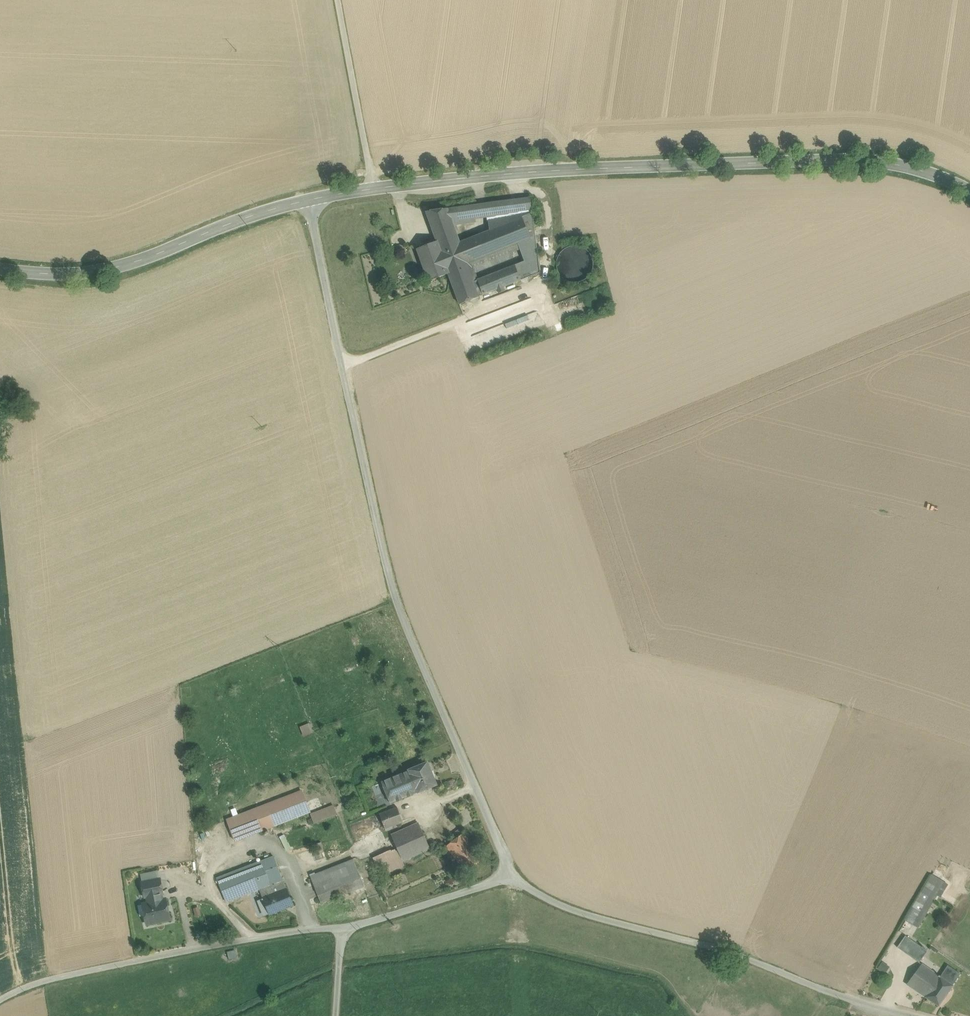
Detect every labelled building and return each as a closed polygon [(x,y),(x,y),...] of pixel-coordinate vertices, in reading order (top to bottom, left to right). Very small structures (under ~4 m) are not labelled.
[(530,197),(507,201),(510,222),(510,223),(509,223),(512,245),(515,244),(518,243),(535,236),(530,197)] [(507,201),(485,203),(487,214),(489,226),(491,230),(510,222),(507,201)] [(485,203),(464,206),(467,222),(474,221),(473,215),(487,214),(485,203)] [(464,206),(448,209),(453,224),(467,222),(464,206)] [(448,209),(426,211),(434,233),(438,232),(439,234),(455,228),(453,224),(448,209)] [(460,242),(444,249),(447,256),(443,257),(449,273),(448,273),(459,304),(484,295),(478,280),(475,272),(471,261),(512,245),(509,223),(510,223),(510,222),(460,242)] [(455,228),(439,234),(444,249),(460,242),(455,228)] [(438,232),(434,233),(437,242),(438,242),(443,257),(447,256),(444,249),(439,234),(438,232)] [(518,243),(524,262),(538,256),(535,236),(518,243)] [(437,242),(418,249),(429,280),(448,273),(449,273),(443,257),(438,242),(437,242)] [(512,245),(471,261),(475,272),(512,258),(511,253),(517,250),(515,244),(512,245)] [(591,271),(593,264),(591,257),(587,251),(581,247),(574,246),(567,247),(561,251),(557,257),(556,264),(557,271),(561,277),(567,281),(574,282),(581,281),(587,277),(591,271)] [(524,262),(515,265),(520,281),(540,273),(538,256),(524,262)] [(515,265),(478,280),(484,295),(498,289),(499,293),(505,291),(503,287),(520,281),(515,265)] [(602,286),(554,305),(560,322),(609,303),(602,286)] [(520,287),(482,301),(487,315),(525,300),(520,287)] [(487,315),(466,323),(471,337),(537,311),(532,298),(525,300),(487,315)] [(299,726),(303,736),(313,732),(309,722),(299,726)] [(409,771),(399,775),(403,784),(408,796),(418,792),(436,785),(427,763),(409,770),(409,771)] [(399,775),(381,782),(390,803),(398,800),(394,788),(403,784),(399,775)] [(403,784),(394,788),(398,800),(408,796),(403,784)] [(302,791),(227,820),(235,841),(310,812),(302,791)] [(333,806),(311,815),(314,823),(337,815),(333,806)] [(397,807),(379,814),(382,821),(400,814),(397,807)] [(400,814),(382,821),(385,830),(403,823),(400,814)] [(419,823),(391,836),(398,850),(402,860),(430,848),(419,823)] [(463,833),(446,846),(466,872),(483,859),(463,833)] [(314,844),(317,850),(323,847),(321,842),(314,844)] [(405,866),(402,860),(398,850),(396,851),(395,849),(391,851),(391,850),(373,858),(381,876),(405,866)] [(274,856),(217,878),(227,902),(259,889),(275,883),(283,880),(274,856)] [(354,859),(310,876),(321,903),(334,898),(333,898),(364,887),(354,859)] [(160,879),(142,883),(145,897),(147,896),(161,894),(163,893),(160,879)] [(283,880),(275,883),(279,892),(263,899),(269,914),(293,905),(283,880)] [(924,887),(932,891),(935,885),(928,881),(924,887)] [(275,883),(259,889),(263,899),(279,892),(275,883)] [(932,891),(924,887),(921,893),(922,893),(928,897),(932,891)] [(922,893),(913,909),(919,912),(928,897),(922,893)] [(161,894),(147,896),(149,903),(162,900),(161,894)] [(263,899),(259,900),(258,904),(262,914),(266,915),(269,914),(263,899)] [(149,903),(145,904),(147,913),(145,916),(147,924),(170,919),(166,900),(162,900),(149,903)] [(194,916),(200,915),(198,906),(192,907),(194,916)] [(913,909),(906,920),(912,924),(919,912),(913,909)] [(927,951),(905,936),(897,947),(919,963),(927,951)] [(878,963),(875,970),(882,974),(886,967),(878,963)] [(938,976),(922,964),(907,984),(925,997),(939,1005),(960,974),(948,965),(940,976),(939,975),(938,976)]
